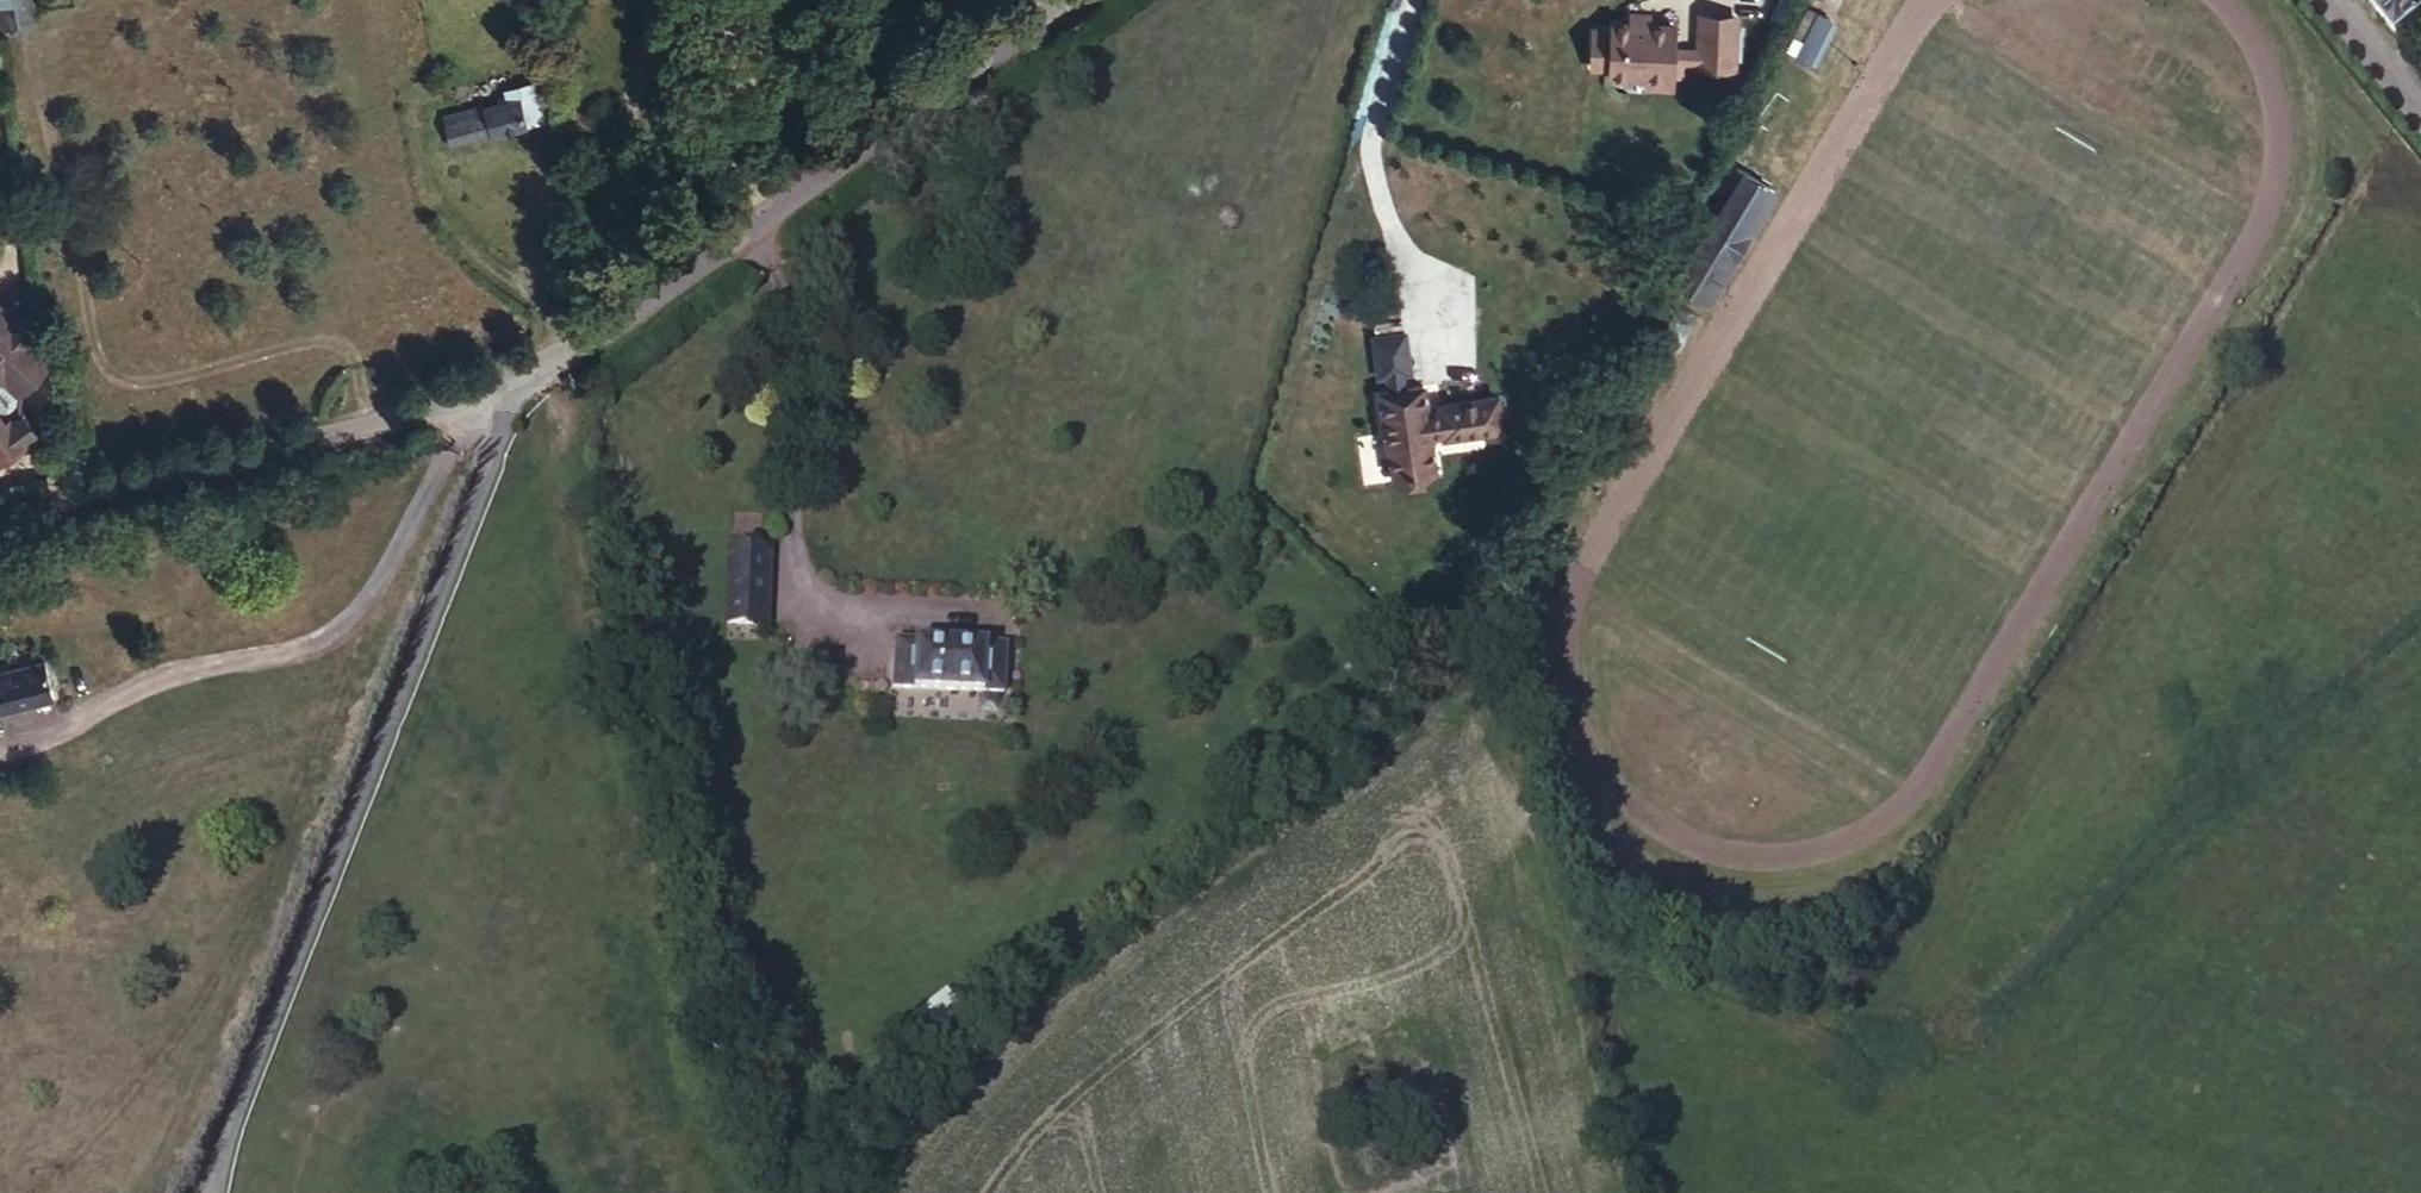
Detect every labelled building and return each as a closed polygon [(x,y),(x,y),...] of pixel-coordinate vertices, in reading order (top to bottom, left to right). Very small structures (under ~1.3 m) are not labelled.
[(2397,37),(2420,17),(2420,0),(2368,0),(2397,37)] [(1811,40),(1824,14),(1817,10),(1803,36),(1811,40)] [(1638,13),(1637,22),(1656,24),(1657,14),(1638,13)] [(1707,14),(1707,19),(1744,22),(1745,16),(1707,14)] [(1839,21),(1824,14),(1811,40),(1803,54),(1818,62),(1839,21)] [(1704,52),(1703,69),(1740,72),(1744,22),(1707,19),(1704,52)] [(1637,22),(1618,21),(1618,28),(1600,27),(1597,64),(1615,66),(1615,73),(1652,76),(1651,87),(1677,89),(1679,67),(1680,50),(1682,26),(1656,24),(1637,22)] [(1704,52),(1680,50),(1679,67),(1703,69),(1704,52)] [(449,123),(451,135),(544,101),(531,63),(500,75),(505,88),(479,97),(447,109),(449,123)] [(1686,270),(1694,275),(1755,175),(1747,170),(1686,270)] [(1755,175),(1694,275),(1688,284),(1714,300),(1781,191),(1755,175)] [(1,353),(12,347),(18,355),(36,342),(29,333),(36,328),(17,308),(22,302),(6,282),(0,287),(0,352),(1,353)] [(1684,307),(1665,339),(1681,349),(1700,317),(1684,307)] [(1390,380),(1392,394),(1407,392),(1404,377),(1413,376),(1407,337),(1375,342),(1381,381),(1390,380)] [(1,386),(12,347),(1,353),(0,352),(0,386),(1,386)] [(23,411),(9,383),(1,386),(0,386),(0,421),(23,411)] [(1384,395),(1398,479),(1413,477),(1425,475),(1440,472),(1434,436),(1448,434),(1449,438),(1498,430),(1498,431),(1505,430),(1500,398),(1443,408),(1445,414),(1430,416),(1426,389),(1407,392),(1392,394),(1384,395)] [(46,466),(64,461),(59,445),(42,449),(46,466)] [(1538,520),(1532,531),(1536,533),(1542,522),(1538,520)] [(729,540),(725,611),(762,613),(766,543),(729,540)] [(892,631),(889,681),(999,688),(1002,638),(892,631)] [(0,673),(0,715),(57,702),(50,663),(0,673)]
